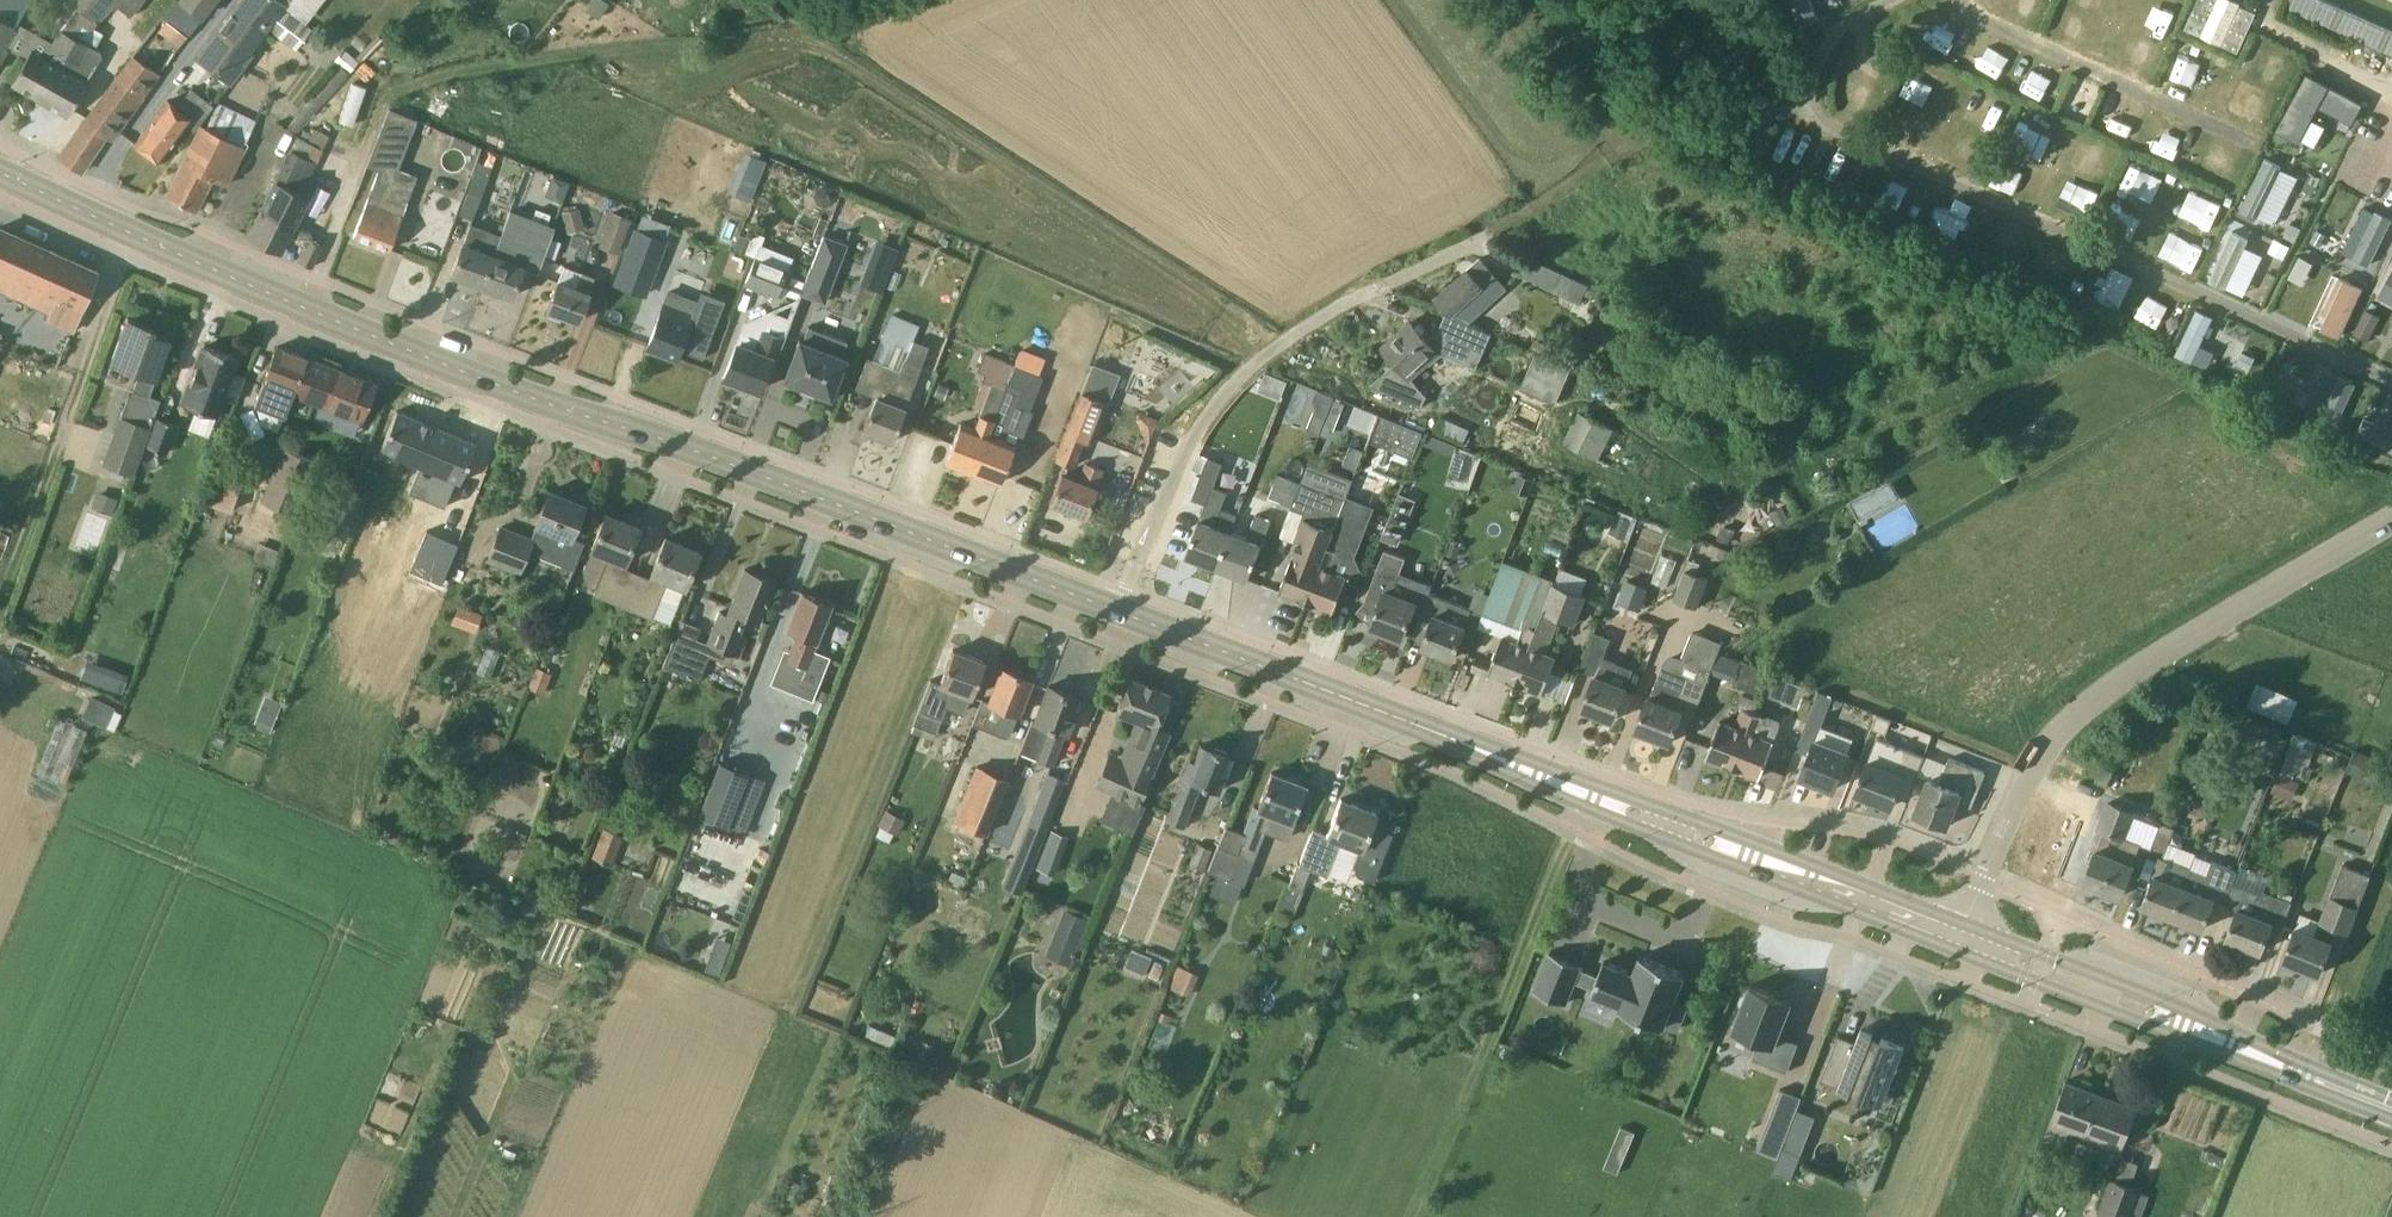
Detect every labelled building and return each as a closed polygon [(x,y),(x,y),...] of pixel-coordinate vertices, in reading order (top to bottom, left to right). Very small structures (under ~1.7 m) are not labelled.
[(14,29),(31,0),(0,0),(0,51),(4,45),(14,29)] [(52,47),(46,44),(40,54),(31,49),(12,83),(40,99),(76,37),(83,24),(92,30),(117,0),(71,0),(78,6),(62,29),(52,47)] [(118,4),(132,17),(146,0),(122,0),(118,4)] [(215,0),(178,0),(164,18),(188,37),(215,0)] [(269,27),(284,8),(286,5),(280,0),(242,0),(198,57),(232,82),(254,53),(251,51),(269,27)] [(1801,26),(1818,18),(1810,0),(1789,0),(1801,26)] [(2238,52),(2255,13),(2239,6),(2240,3),(2232,0),(2197,0),(2184,30),(2200,37),(2201,36),(2238,52)] [(2283,9),(2305,18),(2313,0),(2287,0),(2283,9)] [(284,8),(269,27),(297,48),(311,29),(305,25),(284,8)] [(101,51),(76,37),(40,99),(69,115),(102,55),(101,51)] [(334,61),(341,67),(350,73),(359,63),(344,50),(334,61)] [(2172,79),(2193,85),(2198,67),(2176,62),(2172,79)] [(112,139),(144,94),(154,80),(130,63),(85,119),(59,158),(81,172),(106,135),(112,139)] [(2046,98),(2054,75),(2027,65),(2018,88),(2046,98)] [(2306,74),(2276,129),(2298,141),(2318,106),(2351,123),(2361,104),(2306,74)] [(178,107),(168,100),(136,143),(159,161),(187,124),(195,131),(215,105),(192,88),(178,107)] [(2116,131),(2126,109),(2107,100),(2097,122),(2116,131)] [(218,103),(207,127),(244,146),(256,120),(218,103)] [(388,109),(375,142),(367,166),(379,170),(354,236),(390,249),(417,176),(398,169),(416,119),(388,109)] [(196,140),(167,197),(196,211),(212,178),(227,185),(239,161),(238,160),(245,146),(244,146),(207,127),(204,126),(197,140),(196,140)] [(308,199),(300,195),(323,150),(330,137),(314,128),(308,141),(298,136),(262,209),(294,226),(308,199)] [(756,199),(767,157),(745,151),(734,193),(756,199)] [(2256,217),(2281,165),(2265,158),(2240,210),(2256,217)] [(458,214),(473,220),(492,169),(478,163),(458,214)] [(2122,196),(2142,204),(2151,181),(2131,174),(2122,196)] [(824,206),(834,203),(838,190),(824,185),(816,188),(814,192),(819,203),(824,206)] [(307,247),(299,261),(312,267),(323,246),(311,239),(313,236),(294,226),(262,209),(248,235),(282,252),(289,238),(307,247)] [(567,232),(585,227),(579,209),(562,214),(567,232)] [(538,210),(534,220),(548,226),(552,216),(538,210)] [(494,254),(482,285),(513,296),(524,266),(538,272),(555,228),(548,226),(534,220),(511,211),(501,237),(494,254)] [(2375,213),(2353,258),(2369,265),(2391,219),(2375,212),(2375,213)] [(618,253),(631,220),(613,213),(600,246),(618,253)] [(2290,223),(2283,236),(2295,241),(2302,228),(2290,223)] [(494,254),(501,237),(484,231),(484,230),(471,225),(464,243),(463,243),(452,273),(482,285),(494,254)] [(48,321),(72,331),(99,271),(96,270),(54,252),(54,251),(51,250),(2,229),(2,228),(0,227),(0,272),(59,298),(48,321)] [(634,228),(614,284),(648,296),(668,240),(634,228)] [(2326,234),(2317,229),(2310,241),(2320,246),(2326,234)] [(2249,239),(2232,231),(2209,279),(2226,287),(2249,239)] [(751,239),(740,235),(734,250),(745,254),(751,239)] [(811,269),(812,269),(834,278),(847,244),(824,236),(811,269)] [(2274,239),(2268,252),(2284,259),(2290,247),(2274,239)] [(888,241),(879,267),(921,282),(930,255),(888,241)] [(709,273),(732,282),(741,259),(717,250),(709,273)] [(2294,266),(2307,273),(2313,263),(2300,256),(2294,266)] [(1451,315),(1469,322),(1507,288),(1480,259),(1436,298),(1451,315)] [(1579,305),(1588,286),(1533,259),(1518,275),(1579,305)] [(776,295),(784,276),(753,264),(745,283),(776,295)] [(595,277),(582,272),(576,287),(558,281),(548,310),(579,321),(590,292),(589,292),(595,277)] [(2362,288),(2340,278),(2329,300),(2334,302),(2327,315),(2321,328),(2339,337),(2362,288)] [(698,302),(669,291),(648,348),(676,359),(679,351),(705,361),(727,303),(701,293),(698,302)] [(2212,318),(2197,310),(2176,353),(2192,361),(2193,360),(2199,346),(2205,334),(2209,325),(2212,318)] [(726,383),(739,388),(741,383),(759,390),(772,357),(778,359),(792,320),(790,319),(789,321),(769,313),(746,323),(725,377),(728,378),(726,383)] [(1438,333),(1428,340),(1411,321),(1383,347),(1397,363),(1372,385),(1424,406),(1427,397),(1429,396),(1411,376),(1437,353),(1476,369),(1484,351),(1492,331),(1469,322),(1451,315),(1446,313),(1438,333)] [(151,427),(160,400),(150,396),(171,339),(153,332),(154,327),(128,317),(112,362),(141,372),(131,397),(129,397),(122,417),(151,427)] [(922,366),(905,360),(918,326),(894,317),(876,361),(869,358),(859,383),(879,391),(863,430),(893,442),(922,366)] [(2368,341),(2373,330),(2359,322),(2353,333),(2368,341)] [(800,339),(784,380),(801,386),(801,388),(813,393),(814,391),(831,398),(847,358),(842,356),(848,341),(810,326),(804,341),(800,339)] [(233,372),(239,358),(205,345),(184,404),(217,416),(226,393),(237,397),(245,376),(233,372)] [(308,357),(278,346),(256,403),(287,414),(295,393),(308,357)] [(2241,351),(2235,364),(2249,370),(2255,357),(2241,351)] [(973,473),(994,420),(1015,366),(984,353),(977,371),(985,373),(982,380),(984,381),(973,409),(981,412),(975,429),(961,424),(946,462),(973,473)] [(1571,369),(1536,353),(1520,389),(1556,404),(1571,369)] [(308,357),(295,393),(321,403),(321,404),(363,420),(377,384),(308,357)] [(1038,375),(1015,366),(994,420),(973,473),(1000,483),(1015,445),(1001,439),(1018,394),(1029,398),(1038,375)] [(2338,378),(2320,418),(2319,420),(2335,427),(2355,384),(2339,377),(2338,378)] [(950,388),(941,384),(936,397),(945,400),(950,388)] [(2269,393),(2284,400),(2289,391),(2274,384),(2269,393)] [(1314,399),(1316,408),(1328,413),(1334,398),(1335,397),(1317,390),(1314,399)] [(1073,469),(1084,443),(1089,446),(1106,403),(1081,393),(1055,461),(1073,469)] [(1328,413),(1327,416),(1335,419),(1338,420),(1345,403),(1334,398),(1328,413)] [(476,434),(397,402),(381,441),(420,457),(409,483),(445,498),(456,471),(460,473),(476,434)] [(1147,439),(1151,441),(1159,419),(1140,411),(1137,418),(1147,439)] [(1597,461),(1613,430),(1577,413),(1562,444),(1597,461)] [(1437,430),(1465,443),(1472,429),(1445,415),(1437,430)] [(151,427),(122,417),(104,464),(133,475),(151,427)] [(2374,423),(2364,419),(2356,434),(2391,452),(2391,432),(2374,423)] [(167,459),(177,429),(157,422),(146,451),(167,459)] [(1227,475),(1249,482),(1260,448),(1238,441),(1227,475)] [(1353,442),(1345,463),(1361,469),(1369,449),(1353,442)] [(287,447),(263,502),(292,514),(316,459),(287,447)] [(1051,454),(1036,449),(1032,462),(1046,467),(1051,454)] [(1103,469),(1087,463),(1080,481),(1062,474),(1051,503),(1085,516),(1103,469)] [(1292,507),(1302,481),(1279,472),(1269,497),(1292,507)] [(241,482),(214,473),(204,501),(231,511),(241,482)] [(1534,479),(1527,476),(1521,492),(1528,495),(1534,479)] [(1859,522),(1902,498),(1890,477),(1847,502),(1859,522)] [(1328,547),(1347,499),(1302,481),(1292,507),(1281,534),(1294,539),(1288,553),(1294,555),(1280,592),(1307,602),(1328,547)] [(1186,555),(1218,567),(1232,532),(1238,515),(1222,509),(1228,492),(1213,486),(1186,555)] [(113,515),(119,499),(98,491),(92,507),(113,515)] [(538,524),(531,539),(531,540),(532,541),(578,560),(585,542),(571,537),(587,499),(570,492),(567,498),(550,491),(536,524),(538,524)] [(1382,538),(1397,543),(1414,499),(1399,493),(1382,538)] [(1353,551),(1370,508),(1347,499),(1328,547),(1340,552),(1346,554),(1353,551)] [(594,594),(622,605),(636,572),(623,567),(640,527),(607,513),(592,549),(610,556),(594,594)] [(1232,532),(1218,567),(1249,579),(1272,520),(1257,514),(1248,538),(1232,532)] [(1609,534),(1625,540),(1632,521),(1616,516),(1609,534)] [(1729,545),(1734,527),(1725,524),(1719,542),(1729,545)] [(531,540),(531,539),(501,527),(489,558),(520,571),(532,541),(531,540)] [(121,557),(127,543),(115,538),(110,553),(121,557)] [(636,572),(622,605),(653,618),(668,580),(686,587),(700,551),(666,538),(650,578),(636,572)] [(1461,548),(1450,544),(1445,555),(1457,559),(1461,548)] [(1348,576),(1333,570),(1340,552),(1328,547),(1307,602),(1333,612),(1348,576)] [(1416,602),(1392,593),(1405,558),(1384,550),(1365,603),(1378,608),(1371,627),(1402,639),(1416,602)] [(1489,672),(1516,682),(1554,583),(1504,563),(1479,627),(1503,636),(1489,672)] [(721,610),(707,644),(738,657),(747,635),(739,632),(746,615),(759,620),(775,581),(745,569),(727,613),(721,610)] [(1698,608),(1709,579),(1685,570),(1675,599),(1698,608)] [(1617,603),(1639,612),(1648,588),(1626,580),(1617,603)] [(1516,682),(1542,693),(1551,671),(1556,657),(1546,653),(1560,616),(1575,622),(1586,595),(1554,583),(1516,682)] [(802,592),(794,614),(787,630),(798,634),(790,652),(782,649),(769,683),(812,700),(828,659),(813,653),(832,604),(802,592)] [(1472,610),(1430,593),(1421,616),(1433,620),(1422,647),(1454,659),(1472,610)] [(484,616),(460,606),(452,625),(477,635),(484,616)] [(700,627),(681,619),(662,666),(681,674),(695,639),(700,627)] [(1617,663),(1603,658),(1611,638),(1594,631),(1582,664),(1598,670),(1595,675),(1582,708),(1614,721),(1627,687),(1610,681),(1617,663)] [(985,662),(953,650),(935,697),(925,693),(913,724),(937,733),(947,705),(966,712),(985,662)] [(1706,684),(1711,670),(1682,659),(1678,657),(1675,657),(1672,657),(1668,659),(1665,662),(1663,667),(1662,667),(1650,698),(1648,697),(1636,729),(1671,743),(1683,712),(1695,716),(1707,684),(1706,684)] [(1770,672),(1741,661),(1732,684),(1760,695),(1770,672)] [(103,686),(122,693),(128,674),(110,667),(103,686)] [(1002,668),(994,691),(989,703),(982,700),(972,724),(998,734),(1002,725),(1012,729),(1018,714),(1019,714),(1032,680),(1002,668)] [(551,676),(537,671),(529,690),(544,695),(551,676)] [(1782,700),(1789,681),(1773,674),(1765,694),(1782,700)] [(1157,727),(1161,716),(1170,693),(1155,687),(1131,678),(1122,700),(1117,712),(1134,719),(1120,755),(1109,751),(1096,785),(1144,804),(1171,732),(1157,727)] [(1049,686),(1040,708),(1035,722),(1033,721),(1019,752),(1053,764),(1065,733),(1067,734),(1074,717),(1072,716),(1079,697),(1049,686)] [(830,693),(820,689),(816,699),(826,702),(830,693)] [(1848,753),(1816,740),(1833,696),(1819,691),(1818,692),(1809,715),(1807,721),(1796,749),(1809,754),(1801,777),(1834,789),(1848,753)] [(1733,767),(1754,712),(1759,700),(1743,694),(1738,707),(1743,709),(1736,727),(1721,721),(1707,757),(1733,767)] [(82,717),(106,727),(113,710),(115,706),(91,696),(82,717)] [(277,716),(260,709),(254,725),(271,732),(277,716)] [(1754,712),(1733,767),(1760,777),(1774,741),(1781,723),(1766,717),(1754,712)] [(1892,720),(1878,714),(1872,728),(1886,734),(1892,720)] [(39,769),(66,780),(88,727),(61,716),(39,769)] [(2259,736),(2265,721),(2252,717),(2247,731),(2259,736)] [(2302,747),(2306,737),(2294,732),(2290,743),(2291,743),(2302,747)] [(1916,781),(1926,757),(1896,745),(1877,737),(1868,761),(1856,792),(1892,806),(1904,776),(1916,781)] [(1217,791),(1222,779),(1231,757),(1226,755),(1227,752),(1216,748),(1215,751),(1202,745),(1195,762),(1191,761),(1167,820),(1183,827),(1199,784),(1217,791)] [(2355,750),(2354,752),(2347,772),(2363,778),(2371,774),(2376,761),(2377,758),(2355,750)] [(1957,801),(1972,807),(1986,772),(1950,758),(1940,782),(1929,778),(1915,814),(1947,826),(1957,801)] [(719,762),(698,818),(743,836),(765,780),(719,762)] [(1006,776),(976,765),(954,822),(984,833),(1006,776)] [(2102,766),(2096,782),(2108,787),(2114,771),(2102,766)] [(2196,768),(2182,774),(2187,785),(2201,778),(2196,768)] [(1295,824),(1291,822),(1306,785),(1302,784),(1300,780),(1293,777),(1289,779),(1272,772),(1258,807),(1254,806),(1237,848),(1224,843),(1219,856),(1242,865),(1250,846),(1257,849),(1263,835),(1287,844),(1295,824)] [(1030,818),(1031,819),(1046,824),(1048,825),(1065,781),(1048,774),(1030,818)] [(2292,800),(2300,783),(2279,774),(2271,792),(2292,800)] [(1340,843),(1360,851),(1376,812),(1375,812),(1341,798),(1326,837),(1311,831),(1298,863),(1288,889),(1300,894),(1310,868),(1327,875),(1340,843)] [(2099,829),(2104,831),(2097,850),(2096,850),(2083,883),(2120,897),(2141,844),(2125,838),(2134,812),(2109,802),(2099,829)] [(890,843),(894,835),(897,836),(905,819),(888,810),(879,827),(881,828),(876,837),(890,843)] [(2161,823),(2153,846),(2166,851),(2175,828),(2161,823)] [(612,867),(624,837),(603,829),(592,858),(612,867)] [(515,834),(513,839),(523,844),(527,834),(516,830),(515,834)] [(2196,863),(2199,851),(2172,843),(2169,855),(2196,863)] [(1198,845),(1189,869),(1203,873),(1211,850),(1198,845)] [(2143,905),(2173,917),(2191,869),(2161,858),(2155,875),(2154,875),(2143,905)] [(2208,875),(2191,869),(2173,917),(2203,928),(2215,898),(2226,903),(2228,899),(2233,884),(2238,871),(2213,861),(2208,875)] [(2330,897),(2320,922),(2337,928),(2349,933),(2359,908),(2372,876),(2343,865),(2331,897),(2330,897)] [(2233,884),(2228,899),(2240,903),(2226,938),(2261,951),(2272,923),(2283,927),(2292,902),(2265,891),(2263,895),(2233,884)] [(519,896),(560,913),(564,904),(539,893),(542,887),(536,885),(534,891),(523,886),(519,896)] [(1089,919),(1063,909),(1045,956),(1070,966),(1089,919)] [(2332,942),(2337,928),(2320,922),(2315,935),(2297,928),(2296,928),(2283,960),(2319,974),(2332,942)] [(1259,944),(1249,941),(1245,952),(1255,955),(1259,944)] [(1134,951),(1125,971),(1146,980),(1154,959),(1134,951)] [(1684,973),(1642,955),(1634,973),(1604,961),(1598,975),(1581,968),(1582,965),(1550,952),(1534,990),(1567,1003),(1575,981),(1593,989),(1592,991),(1622,1003),(1620,1009),(1663,1026),(1664,1023),(1679,1029),(1687,1009),(1672,1003),(1684,973)] [(720,974),(726,958),(711,953),(705,969),(720,974)] [(1199,975),(1178,966),(1168,989),(1190,998),(1199,975)] [(1776,994),(1751,984),(1733,1030),(1760,1040),(1753,1058),(1788,1072),(1799,1043),(1778,1035),(1791,1002),(1776,995),(1776,994)] [(1171,1016),(1161,1012),(1158,1018),(1168,1022),(1171,1016)] [(1821,1080),(1838,1086),(1864,1096),(1882,1103),(1890,1084),(1896,1086),(1904,1068),(1897,1065),(1904,1046),(1862,1029),(1857,1043),(1839,1035),(1821,1080)] [(923,1041),(917,1056),(928,1060),(934,1045),(923,1041)] [(2076,1130),(2123,1147),(2138,1108),(2066,1081),(2044,1140),(2063,1147),(2064,1143),(2070,1145),(2076,1130)] [(1766,1126),(1787,1135),(1787,1134),(1802,1097),(1781,1089),(1766,1126)] [(1816,1117),(1798,1110),(1783,1148),(1801,1155),(1816,1117)] [(1635,1133),(1622,1127),(1615,1141),(1629,1148),(1635,1133)] [(2128,1216),(2139,1189),(2113,1179),(2100,1213),(2101,1216),(2129,1216),(2128,1216)]
